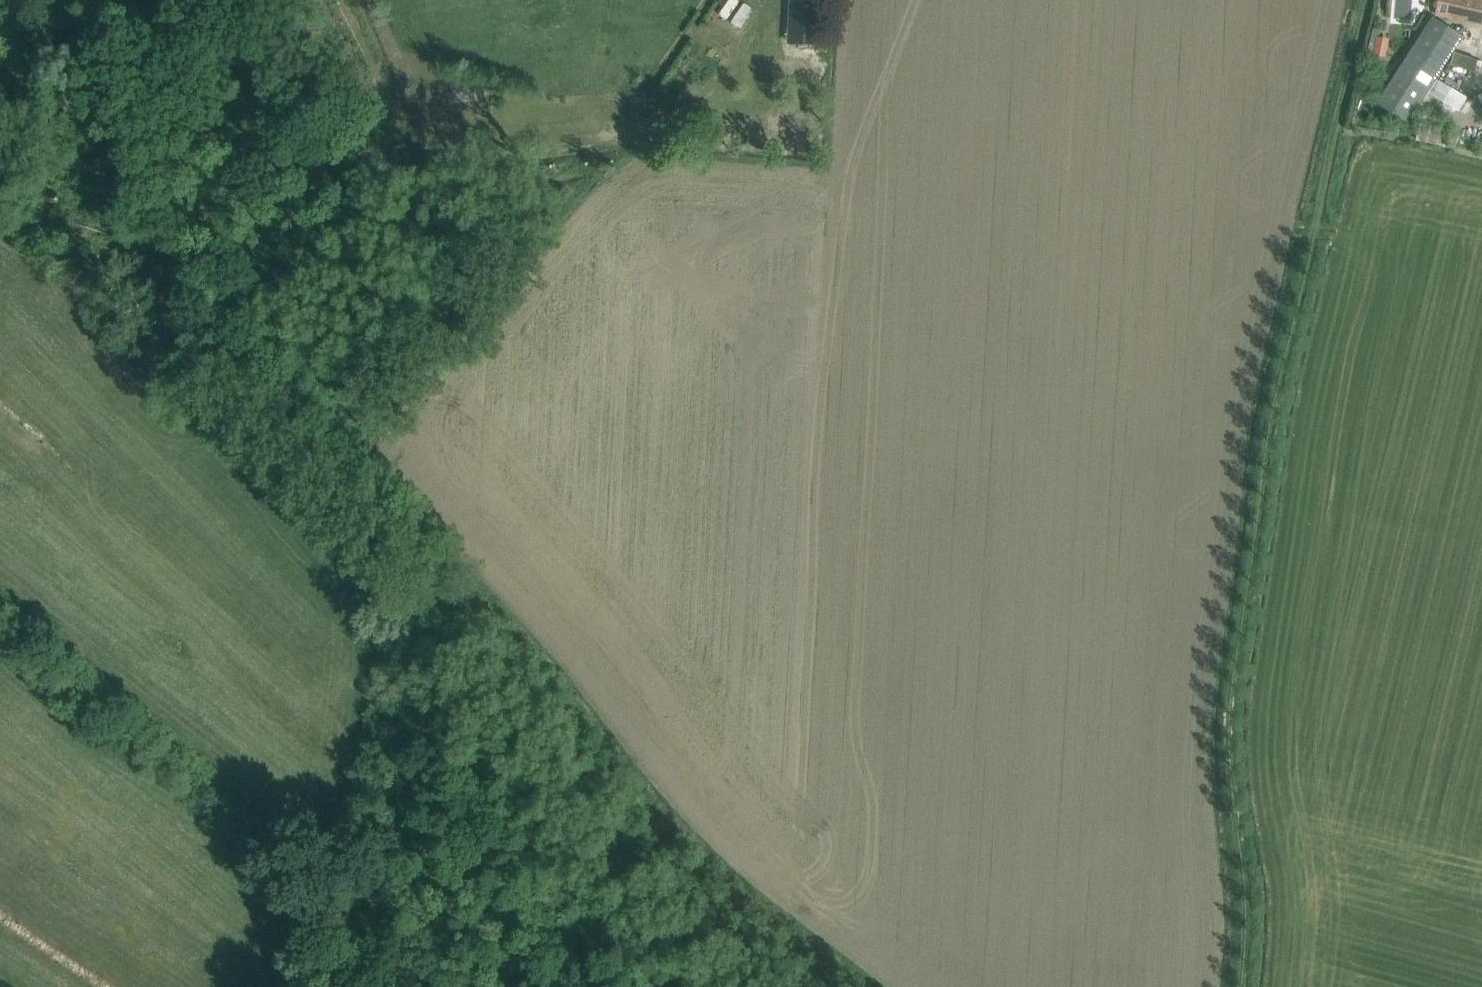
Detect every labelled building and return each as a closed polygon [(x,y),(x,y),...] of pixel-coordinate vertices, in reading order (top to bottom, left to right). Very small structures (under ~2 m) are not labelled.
[(719,16),(742,27),(753,5),(743,0),(727,0),(719,16)] [(789,30),(817,31),(819,0),(791,0),(789,30)] [(1481,25),(1481,0),(1438,0),(1435,15),(1481,25)] [(1460,36),(1449,29),(1433,18),(1379,102),(1406,120),(1460,36)] [(1385,57),(1388,42),(1375,39),(1372,54),(1385,57)] [(1476,57),(1452,51),(1449,64),(1473,69),(1476,57)]
